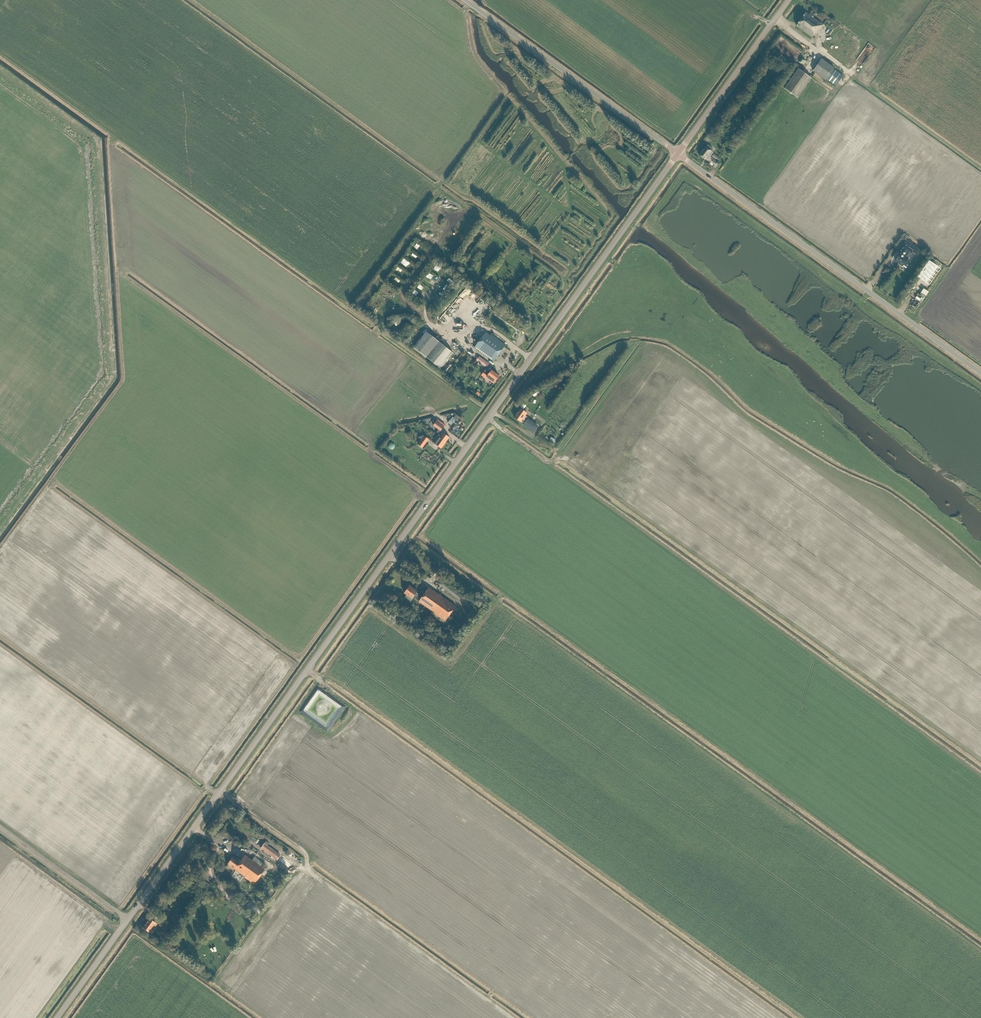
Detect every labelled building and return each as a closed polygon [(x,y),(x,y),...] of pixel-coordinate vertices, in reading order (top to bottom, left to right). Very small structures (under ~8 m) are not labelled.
[(797,26),(800,28),(806,20),(808,22),(812,17),(806,13),(797,26)] [(806,20),(800,28),(813,37),(816,33),(817,34),(823,25),(812,17),(808,22),(806,20)] [(839,28),(832,23),(829,28),(836,33),(839,28)] [(833,40),(826,48),(836,56),(839,51),(844,55),(847,50),(833,40)] [(805,52),(798,62),(803,66),(809,57),(807,55),(808,53),(805,52)] [(822,59),(813,71),(825,80),(826,79),(836,86),(843,76),(833,69),(834,67),(822,59)] [(798,69),(784,88),(798,98),(812,78),(798,69)] [(706,146),(702,151),(710,156),(713,153),(711,152),(713,149),(708,145),(706,147),(706,146)] [(710,156),(702,151),(699,155),(705,159),(706,159),(707,160),(710,156)] [(893,258),(899,263),(912,245),(906,240),(903,244),(905,246),(900,252),(898,250),(893,258)] [(912,245),(899,263),(902,265),(906,268),(907,266),(910,263),(906,260),(912,251),(916,254),(919,250),(912,245)] [(930,258),(917,276),(926,283),(939,265),(930,258)] [(427,331),(413,349),(425,359),(426,357),(441,368),(453,353),(427,331)] [(486,332),(475,347),(494,361),(506,345),(491,335),(486,332)] [(479,356),(476,360),(487,368),(489,364),(479,356)] [(499,376),(490,369),(487,367),(482,375),(486,378),(487,377),(494,382),(499,376)] [(521,408),(514,417),(521,422),(523,419),(525,421),(528,417),(525,415),(527,413),(521,408)] [(452,417),(449,420),(455,424),(460,418),(456,414),(453,417),(452,417)] [(528,419),(523,425),(534,432),(538,426),(528,419)] [(436,421),(433,425),(441,431),(444,427),(436,421)] [(439,430),(437,432),(441,435),(439,437),(446,442),(450,438),(443,432),(439,430)] [(422,440),(419,444),(423,447),(426,443),(429,439),(425,436),(422,440)] [(446,442),(439,437),(434,443),(440,448),(442,446),(443,447),(446,442)] [(443,581),(440,585),(459,600),(462,596),(443,581)] [(413,597),(419,601),(422,597),(416,592),(417,591),(410,585),(404,593),(412,598),(413,597)] [(429,587),(422,597),(419,601),(434,612),(434,613),(445,621),(456,607),(429,587)] [(264,843),(260,847),(271,856),(270,857),(271,858),(272,857),(277,860),(280,855),(267,846),(270,843),(266,840),(264,843)] [(239,861),(234,868),(244,876),(244,877),(253,884),(264,869),(244,854),(239,861)] [(227,863),(234,868),(239,861),(232,855),(227,863)] [(149,918),(142,927),(151,934),(153,931),(150,929),(153,925),(155,926),(157,924),(149,918)] [(161,919),(158,923),(167,930),(170,925),(161,919)]
